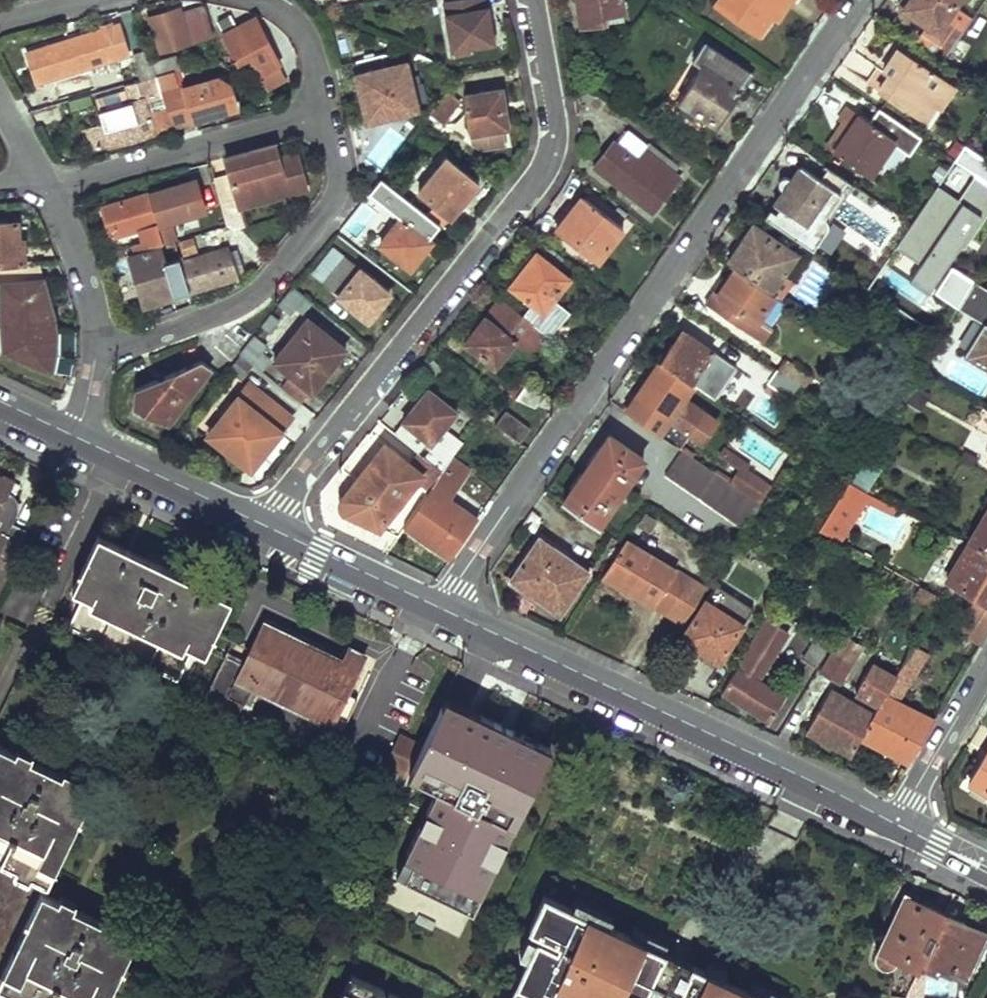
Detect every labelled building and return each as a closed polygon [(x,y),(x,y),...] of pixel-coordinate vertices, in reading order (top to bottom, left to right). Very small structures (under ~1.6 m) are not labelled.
[(451,43),(491,35),(484,2),(479,3),(479,0),(443,0),(451,43)] [(576,21),(599,18),(598,8),(618,7),(617,0),(573,0),(576,21)] [(714,2),(748,27),(762,8),(768,0),(716,0),(714,2)] [(762,8),(770,14),(781,0),(768,0),(762,8)] [(900,4),(927,21),(936,27),(954,0),(903,0),(900,4)] [(927,21),(914,39),(940,56),(970,13),(954,0),(936,27),(927,21)] [(334,1),(316,4),(318,11),(335,19),(334,1)] [(174,5),(143,14),(154,47),(208,32),(199,4),(177,11),(174,5)] [(226,11),(213,17),(234,55),(244,50),(254,71),(247,74),(263,83),(282,74),(251,13),(232,22),(226,11)] [(114,19),(67,33),(77,61),(90,57),(119,48),(122,47),(114,19)] [(67,33),(21,48),(30,75),(77,61),(67,33)] [(684,85),(677,97),(716,122),(739,86),(735,84),(747,66),(702,39),(690,58),(697,63),(688,79),(684,77),(680,82),(684,85)] [(885,71),(875,86),(919,115),(930,100),(927,87),(937,73),(893,44),(877,66),(885,71)] [(145,46),(126,52),(135,75),(154,70),(145,46)] [(119,48),(90,57),(94,67),(122,58),(119,48)] [(396,48),(376,51),(350,57),(353,69),(350,69),(361,115),(410,104),(396,48)] [(222,72),(184,83),(177,85),(170,65),(154,70),(168,121),(232,104),(222,72)] [(168,121),(154,70),(135,75),(128,77),(134,96),(97,106),(100,120),(79,126),(85,147),(169,123),(168,121)] [(79,72),(56,79),(60,94),(83,87),(79,72)] [(937,73),(927,87),(930,100),(930,99),(934,102),(948,80),(937,73)] [(460,91),(469,134),(480,142),(502,138),(496,106),(501,105),(497,84),(460,91)] [(444,88),(426,110),(437,119),(456,98),(444,88)] [(848,125),(831,149),(867,173),(894,133),(845,101),(835,116),(840,119),(848,125)] [(840,119),(823,144),(831,149),(848,125),(840,119)] [(620,121),(608,136),(632,155),(644,139),(620,121)] [(608,136),(589,161),(647,205),(675,170),(669,165),(672,161),(644,139),(632,155),(608,136)] [(225,171),(209,175),(222,224),(227,225),(230,226),(238,224),(233,207),(267,197),(265,189),(299,179),(293,156),(276,161),(274,153),(271,139),(228,152),(220,154),(225,171)] [(291,148),(274,153),(276,161),(293,156),(291,148)] [(445,154),(417,190),(448,215),(477,179),(445,154)] [(763,214),(811,247),(826,225),(826,223),(826,221),(825,218),(823,216),(840,192),(838,191),(847,178),(827,165),(817,179),(797,165),(787,179),(783,176),(780,176),(778,177),(776,179),(775,181),(775,184),(776,186),(781,189),(771,202),(777,206),(773,211),(768,207),(763,214)] [(399,192),(375,173),(366,185),(356,196),(370,207),(379,195),(390,204),(399,192)] [(190,177),(142,190),(152,222),(163,219),(199,209),(190,177)] [(299,179),(265,189),(267,197),(302,187),(299,179)] [(152,222),(142,190),(99,203),(107,233),(134,225),(138,240),(128,242),(130,250),(147,245),(155,243),(158,242),(152,222)] [(577,191),(551,225),(594,258),(620,224),(577,191)] [(390,229),(377,244),(406,267),(417,253),(415,251),(426,237),(390,208),(380,221),(390,229)] [(174,218),(178,232),(199,225),(195,211),(174,218)] [(22,260),(20,239),(14,239),(13,218),(0,218),(0,261),(22,260)] [(152,222),(158,242),(168,239),(163,219),(152,222)] [(380,221),(368,237),(377,244),(390,229),(380,221)] [(748,224),(724,258),(732,263),(765,287),(789,250),(748,224)] [(161,262),(155,243),(147,245),(152,264),(161,262)] [(181,275),(176,258),(161,262),(152,264),(147,245),(130,250),(123,252),(139,301),(171,293),(167,279),(181,275)] [(221,245),(176,258),(181,275),(185,289),(230,277),(229,273),(222,249),(221,245)] [(232,246),(222,249),(229,273),(239,270),(232,246)] [(327,246),(309,270),(321,280),(318,284),(361,317),(373,302),(376,305),(385,291),(327,246)] [(531,250),(505,285),(537,308),(563,274),(531,250)] [(38,259),(22,260),(0,261),(0,348),(52,367),(53,337),(52,318),(38,259)] [(765,287),(732,263),(714,292),(709,288),(701,301),(755,339),(766,325),(753,316),(769,290),(765,287)] [(790,277),(777,269),(765,287),(769,290),(777,296),(790,277)] [(958,271),(924,326),(937,334),(956,302),(971,279),(958,271)] [(181,275),(167,279),(171,293),(185,289),(181,275)] [(289,283),(274,302),(286,311),(290,304),(301,312),(309,299),(289,283)] [(873,290),(867,299),(877,306),(883,297),(873,290)] [(537,328),(496,297),(483,314),(515,340),(512,344),(525,353),(542,331),(537,328)] [(268,310),(258,323),(265,328),(276,315),(268,310)] [(549,311),(537,328),(542,331),(567,350),(580,333),(549,311)] [(483,314),(461,342),(494,367),(512,344),(515,340),(483,314)] [(278,384),(297,400),(307,388),(342,345),(305,315),(270,358),(288,372),(278,384)] [(986,367),(986,317),(984,316),(962,351),(986,367)] [(677,328),(655,359),(686,380),(708,349),(677,328)] [(251,331),(237,350),(257,366),(266,355),(258,347),(263,341),(251,331)] [(132,385),(129,406),(164,421),(207,364),(198,357),(132,385)] [(779,357),(773,367),(799,385),(806,374),(779,357)] [(655,359),(631,393),(665,416),(663,418),(684,433),(700,411),(678,396),(689,382),(686,380),(655,359)] [(773,367),(763,381),(790,399),(799,385),(773,367)] [(526,379),(513,396),(533,405),(543,391),(526,379)] [(244,382),(206,433),(247,464),(277,427),(265,417),(273,406),(244,382)] [(416,402),(393,431),(418,452),(436,467),(439,462),(446,453),(427,439),(439,422),(450,407),(424,387),(413,400),(416,402)] [(777,428),(787,412),(759,394),(748,410),(777,428)] [(503,408),(493,422),(519,440),(529,426),(503,408)] [(712,419),(700,411),(684,433),(696,441),(712,419)] [(459,438),(439,422),(427,439),(446,453),(459,438)] [(603,433),(558,499),(592,523),(638,457),(603,433)] [(380,442),(337,496),(341,508),(374,525),(416,471),(380,442)] [(721,443),(716,451),(720,454),(725,446),(721,443)] [(677,445),(661,470),(739,525),(757,498),(731,482),(677,445)] [(720,454),(735,463),(740,456),(725,446),(720,454)] [(418,452),(413,460),(431,474),(436,467),(418,452)] [(431,474),(399,525),(447,557),(475,517),(446,494),(459,478),(453,474),(460,465),(446,453),(439,462),(436,467),(431,474)] [(746,460),(740,456),(735,463),(741,468),(743,465),(746,460)] [(466,469),(460,465),(453,474),(459,478),(466,469)] [(741,468),(731,482),(757,498),(767,481),(743,465),(741,468)] [(25,529),(11,522),(15,512),(16,507),(16,502),(14,498),(10,495),(6,492),(12,480),(0,474),(0,580),(25,529)] [(846,479),(815,528),(835,539),(866,489),(846,479)] [(964,540),(986,552),(986,502),(964,540)] [(201,652),(227,598),(94,534),(69,588),(80,593),(64,625),(174,678),(190,646),(201,652)] [(535,534),(506,576),(555,610),(584,568),(535,534)] [(619,536),(596,572),(647,603),(670,568),(619,536)] [(944,575),(971,593),(963,607),(986,620),(986,552),(964,540),(944,575)] [(682,576),(670,568),(647,603),(660,612),(682,576)] [(700,588),(682,576),(660,612),(678,623),(700,588)] [(744,609),(707,585),(699,598),(736,621),(744,609)] [(913,585),(907,597),(926,608),(932,596),(913,585)] [(699,598),(676,633),(713,657),(736,621),(699,598)] [(963,607),(955,621),(980,635),(986,623),(986,620),(963,607)] [(763,616),(718,688),(764,717),(779,692),(754,676),(783,629),(763,616)] [(328,726),(333,716),(343,721),(354,699),(346,694),(364,657),(345,648),(339,660),(261,622),(241,663),(222,654),(197,706),(229,722),(239,702),(245,705),(253,689),(328,726)] [(816,627),(798,653),(812,662),(829,636),(816,627)] [(839,632),(816,666),(835,679),(858,645),(839,632)] [(890,674),(854,737),(904,761),(931,717),(893,698),(923,651),(920,650),(925,642),(913,635),(890,674)] [(827,685),(801,727),(844,754),(854,737),(890,674),(869,660),(853,688),(870,698),(865,706),(827,685)] [(552,750),(447,702),(412,777),(439,790),(517,825),(552,750)] [(406,780),(421,746),(399,736),(383,769),(406,780)] [(0,749),(0,867),(47,890),(94,796),(0,749)] [(986,794),(986,750),(968,782),(986,794)] [(517,825),(439,790),(407,859),(484,895),(517,825)] [(916,973),(919,967),(944,913),(904,894),(876,955),(876,959),(876,962),(878,966),(881,968),(885,968),(889,967),(891,965),(893,963),(916,973)] [(560,978),(573,984),(567,996),(570,997),(762,997),(545,896),(529,929),(559,943),(557,948),(537,939),(510,997),(551,997),(560,978)] [(136,945),(44,898),(0,984),(0,995),(6,997),(109,997),(136,945)] [(964,978),(985,932),(944,913),(919,967),(935,975),(937,971),(948,976),(950,972),(964,978)] [(343,997),(384,997),(387,991),(354,975),(343,997)]
